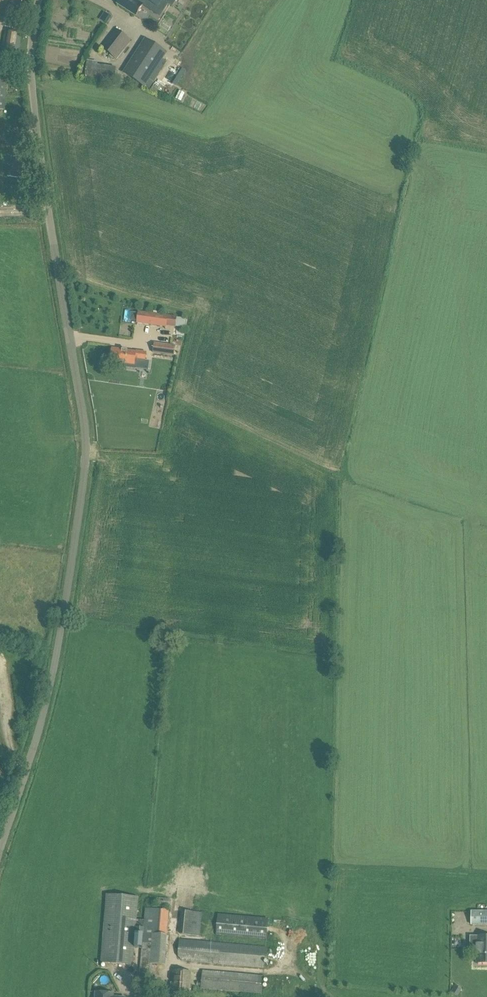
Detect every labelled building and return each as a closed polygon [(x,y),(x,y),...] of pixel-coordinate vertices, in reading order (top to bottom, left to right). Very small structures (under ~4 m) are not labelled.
[(6,16),(8,1),(22,4),(23,0),(0,0),(0,15),(6,16)] [(167,1),(168,0),(139,0),(138,1),(137,0),(120,0),(117,3),(136,15),(143,4),(153,11),(155,8),(162,13),(169,3),(172,5),(173,5),(167,1)] [(111,17),(104,13),(100,20),(107,24),(111,17)] [(116,29),(101,47),(116,58),(130,40),(116,29)] [(5,32),(1,51),(20,54),(23,35),(5,32)] [(132,67),(127,74),(144,86),(148,80),(153,83),(167,62),(162,59),(166,53),(146,40),(129,65),(132,67)] [(88,61),(85,78),(114,82),(116,68),(97,65),(98,62),(88,61)] [(139,311),(137,323),(167,328),(167,326),(176,328),(178,317),(139,311)] [(155,343),(154,353),(177,356),(177,346),(155,343)] [(113,349),(111,362),(135,366),(136,360),(146,362),(147,353),(137,351),(136,352),(113,349)] [(9,778),(0,756),(0,782),(9,778)] [(101,898),(100,957),(103,957),(103,967),(131,967),(132,898),(101,898)] [(133,966),(161,968),(166,907),(157,906),(157,912),(142,911),(141,922),(138,922),(137,929),(136,929),(133,966)] [(471,911),(471,925),(486,925),(486,912),(471,911)] [(186,912),(184,934),(200,935),(202,913),(186,912)] [(213,913),(211,936),(263,941),(265,918),(213,913)] [(470,955),(477,955),(477,964),(486,964),(486,937),(471,937),(470,955)] [(262,968),(263,946),(207,943),(207,941),(175,939),(174,953),(179,953),(178,962),(262,968)] [(174,971),(172,992),(190,993),(191,972),(174,971)] [(237,984),(197,983),(197,990),(259,992),(259,984),(237,983),(237,984)] [(451,992),(457,995),(460,990),(454,986),(451,992)]
